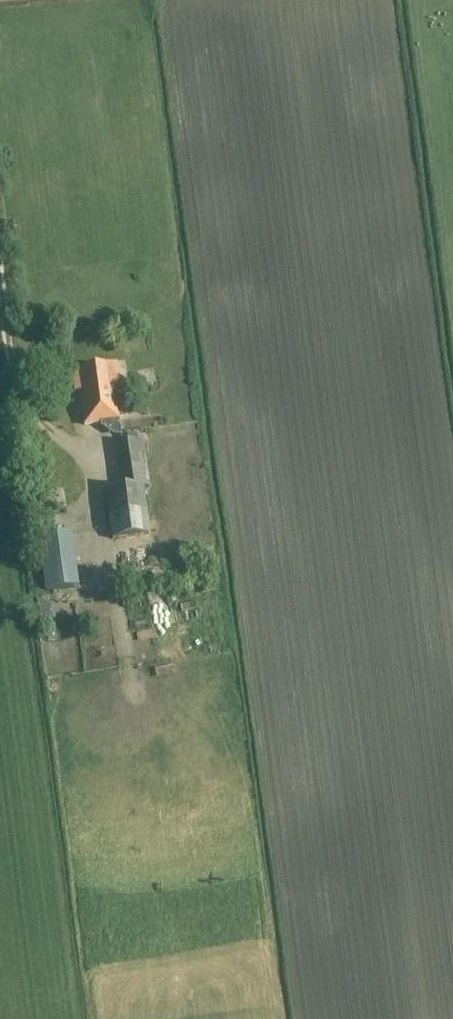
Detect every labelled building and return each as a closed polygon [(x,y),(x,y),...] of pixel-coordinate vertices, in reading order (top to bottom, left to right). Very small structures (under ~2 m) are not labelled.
[(117,367),(78,374),(87,422),(119,417),(116,399),(122,398),(117,367)] [(150,534),(147,512),(144,488),(151,486),(146,456),(145,441),(123,445),(124,460),(128,488),(106,491),(114,540),(150,534)] [(37,542),(55,536),(51,526),(33,532),(37,542)] [(100,672),(114,679),(120,667),(105,660),(100,672)]
